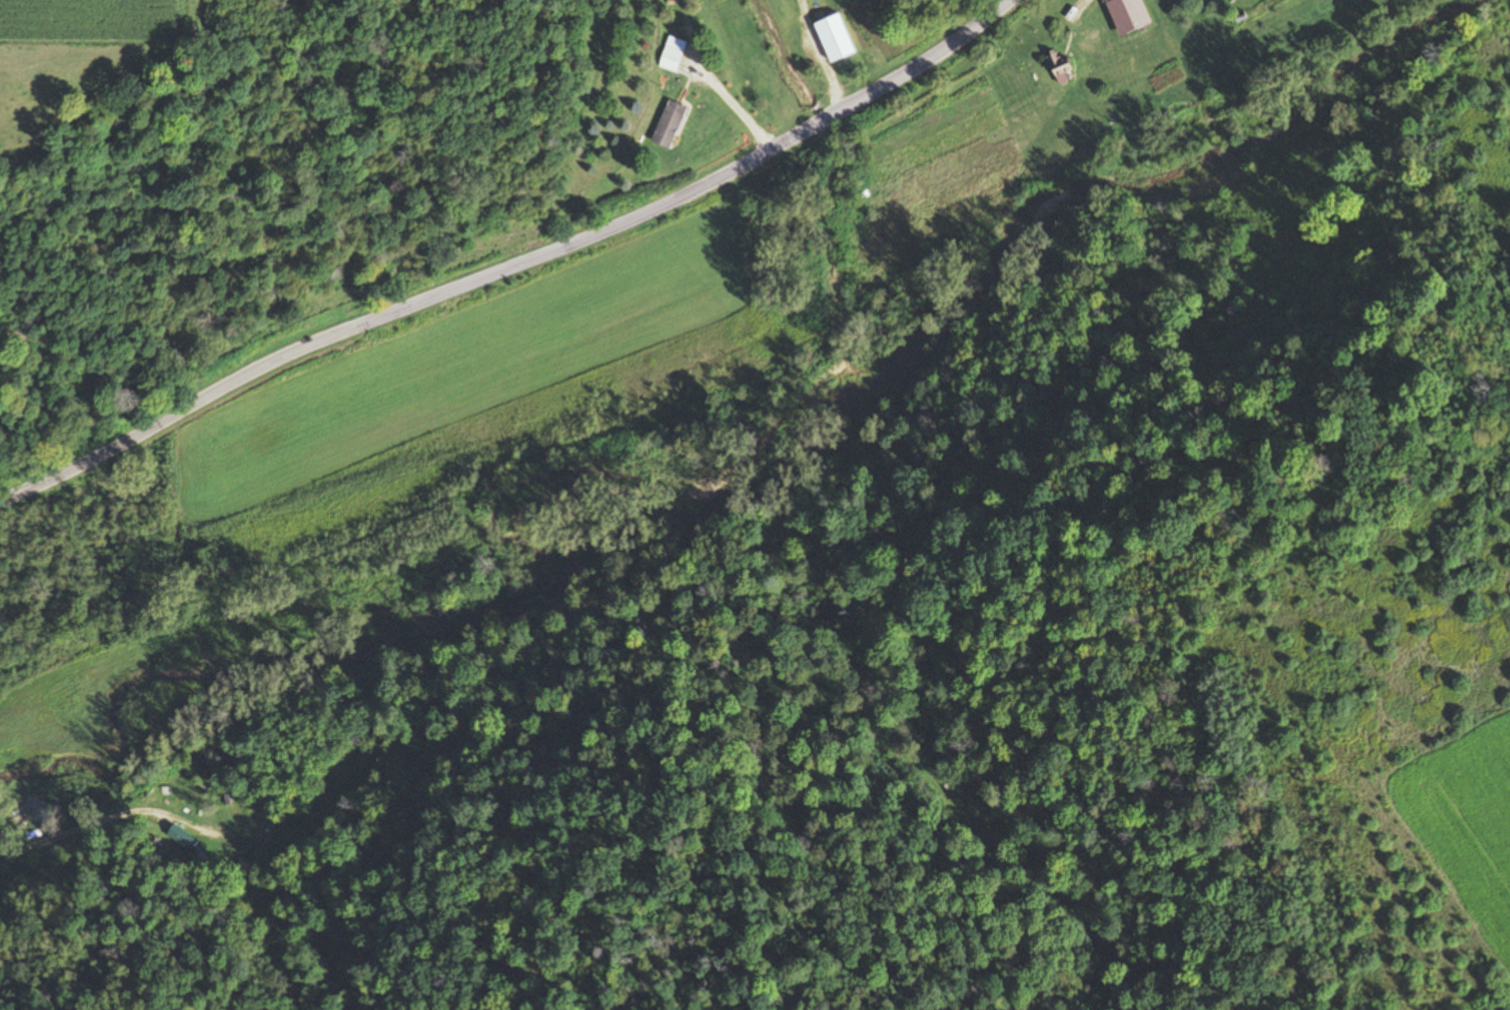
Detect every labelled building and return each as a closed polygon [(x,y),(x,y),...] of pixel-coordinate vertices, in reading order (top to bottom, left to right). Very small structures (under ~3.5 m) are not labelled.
[(1119,38),(1150,23),(1140,0),(1113,0),(1104,4),(1119,38)] [(658,68),(677,73),(686,42),(668,36),(658,68)] [(1060,50),(1045,57),(1055,78),(1070,72),(1060,50)] [(668,151),(687,109),(668,101),(649,142),(668,151)]
